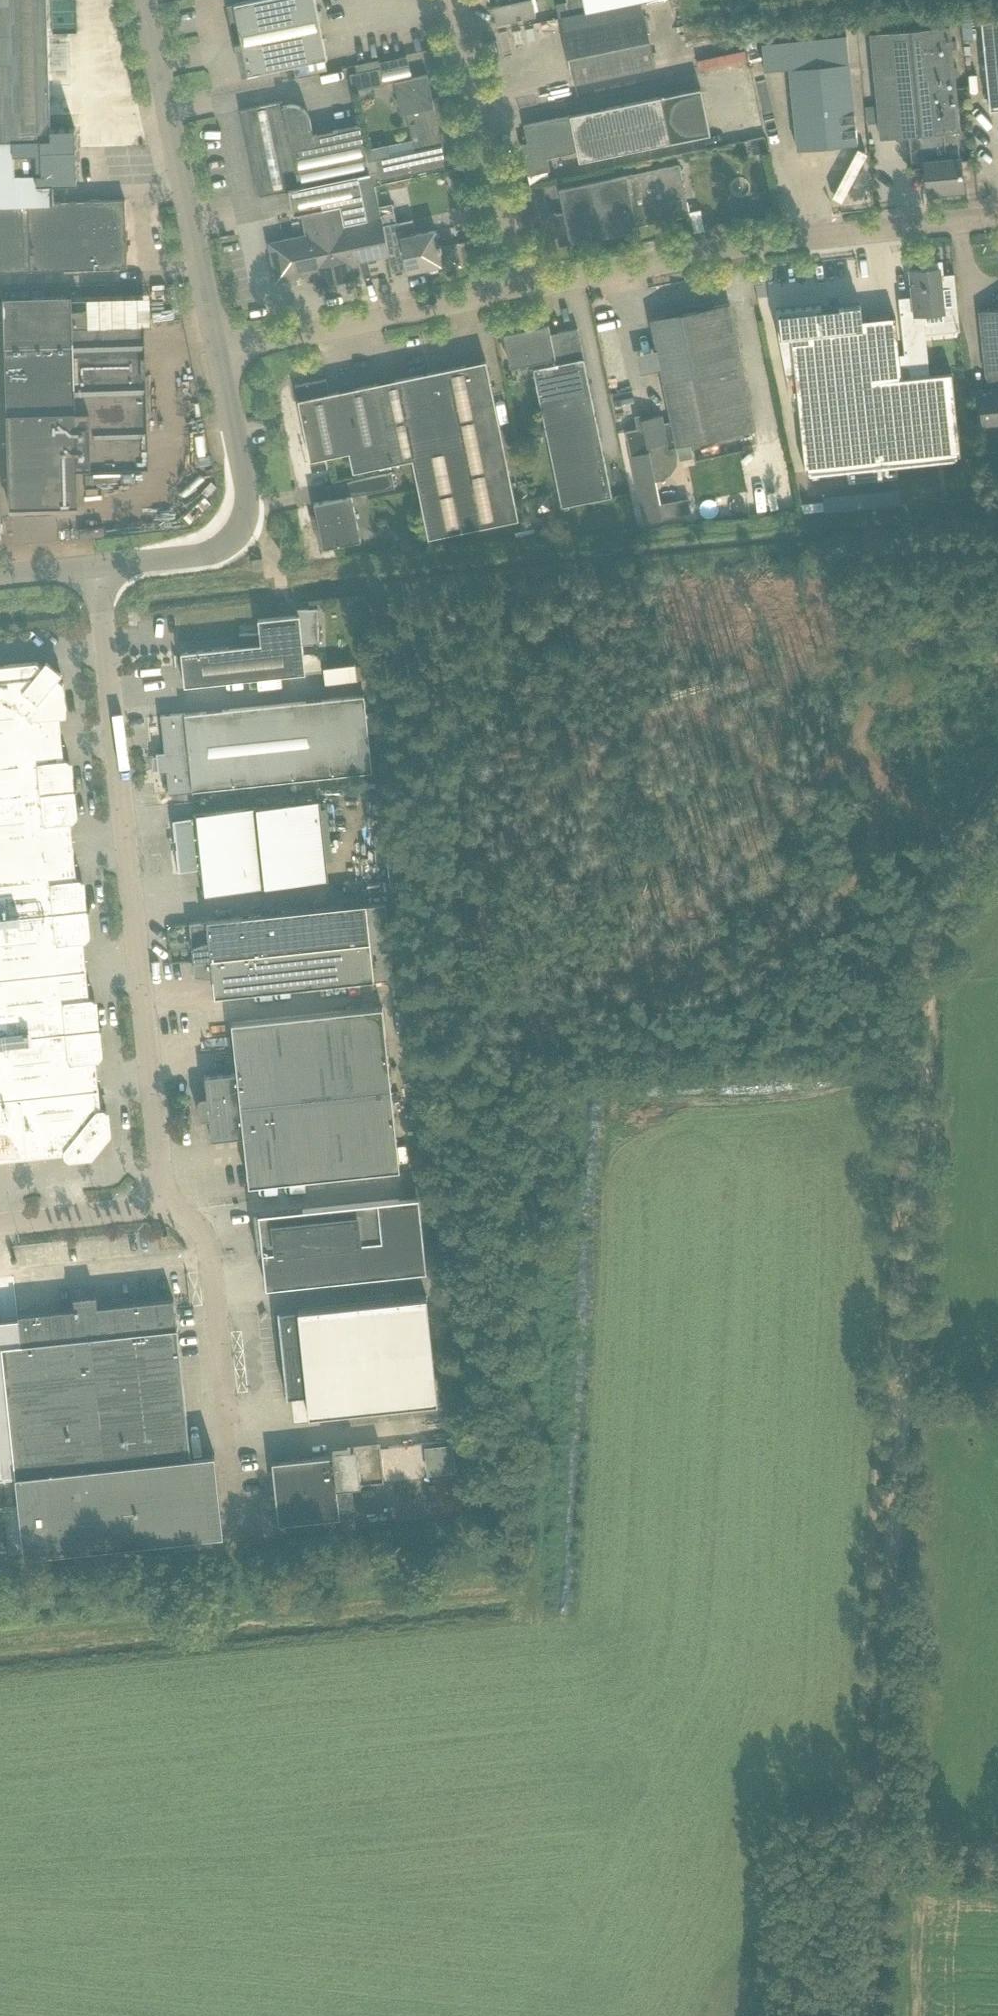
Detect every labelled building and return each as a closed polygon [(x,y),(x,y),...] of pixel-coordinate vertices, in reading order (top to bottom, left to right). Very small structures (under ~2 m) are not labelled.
[(48,66),(47,0),(0,0),(0,204),(53,202),(53,183),(76,182),(75,148),(51,148),(51,136),(48,66)] [(286,67),(327,58),(315,0),(252,0),(227,5),(232,30),(238,29),(247,75),(286,67)] [(491,6),(492,6),(496,23),(535,15),(532,0),(490,0),(491,6)] [(585,12),(643,0),(583,0),(585,12)] [(567,1),(556,3),(559,18),(570,15),(567,1)] [(564,31),(574,83),(594,79),(654,67),(643,15),(583,27),(564,31)] [(989,109),(997,108),(997,19),(981,21),(989,109)] [(941,191),(942,195),(965,193),(964,182),(962,182),(960,159),(945,160),(942,132),(959,131),(949,26),(870,33),(880,138),(908,136),(911,168),(924,167),(927,193),(941,191)] [(846,35),(761,43),(764,71),(789,69),(795,130),(797,150),(857,144),(855,124),(849,63),(846,35)] [(349,74),(353,91),(384,85),(380,68),(349,74)] [(387,144),(369,148),(374,172),(376,182),(380,181),(446,167),(442,146),(447,145),(445,136),(446,136),(445,130),(444,130),(439,105),(434,106),(427,74),(394,81),(400,114),(406,113),(414,150),(390,156),(387,144)] [(521,144),(527,175),(550,171),(547,158),(577,152),(579,161),(709,135),(700,90),(661,98),(661,97),(570,116),(570,115),(523,125),(527,143),(521,144)] [(374,172),(369,148),(365,149),(360,125),(313,134),(310,119),(310,118),(309,117),(309,116),(309,115),(308,115),(308,114),(308,113),(307,112),(306,111),(306,110),(305,110),(305,109),(304,109),(304,108),(303,108),(302,107),(301,106),(300,106),(299,106),(299,105),(298,105),(297,105),(296,104),(295,104),(294,104),(293,104),(292,104),(291,104),(290,104),(289,104),(288,104),(283,106),(282,101),(260,106),(240,110),(258,196),(278,191),(288,189),(293,214),(301,212),(341,204),(344,222),(381,215),(374,185),(381,184),(380,181),(376,182),(374,172)] [(767,151),(764,136),(749,139),(752,154),(767,151)] [(552,214),(559,246),(637,230),(636,226),(690,216),(679,165),(559,189),(563,212),(552,214)] [(125,200),(53,202),(0,204),(0,272),(127,268),(125,200)] [(389,255),(388,252),(382,225),(383,225),(382,219),(381,215),(344,222),(341,204),(301,212),(306,235),(268,243),(276,282),(314,274),(317,286),(356,278),(353,262),(388,255),(389,255)] [(441,247),(441,245),(438,245),(435,230),(401,237),(398,222),(396,223),(393,212),(381,215),(382,219),(383,225),(382,225),(388,252),(402,249),(407,273),(425,269),(426,273),(461,266),(456,244),(441,247)] [(912,297),(898,298),(904,354),(927,352),(923,321),(947,319),(946,312),(944,312),(941,290),(940,276),(942,276),(941,262),(926,264),(926,269),(909,271),(912,297)] [(942,276),(940,276),(941,290),(954,288),(953,274),(942,276)] [(73,296),(6,298),(9,487),(10,507),(78,504),(76,469),(148,467),(143,307),(123,308),(74,309),(73,296)] [(756,430),(729,303),(670,316),(649,320),(671,422),(676,442),(675,442),(676,447),(756,430)] [(820,305),(775,310),(778,338),(791,337),(794,372),(785,373),(790,399),(797,398),(805,472),(882,464),(943,458),(951,457),(960,456),(953,393),(951,373),(929,375),(906,378),(901,378),(895,317),(862,320),(860,304),(856,305),(856,303),(855,303),(855,305),(821,309),(820,305)] [(979,410),(981,423),(992,422),(992,426),(997,426),(997,309),(979,311),(987,389),(977,390),(979,410)] [(557,336),(551,337),(548,324),(503,334),(507,353),(510,368),(532,363),(562,506),(613,496),(581,348),(577,328),(556,333),(557,336)] [(927,356),(904,359),(906,378),(929,375),(927,356)] [(388,381),(405,461),(412,460),(428,538),(518,519),(486,361),(388,381)] [(353,472),(405,461),(388,381),(329,393),(326,378),(294,385),(310,461),(349,453),(353,472)] [(671,422),(664,424),(662,416),(642,420),(643,428),(626,432),(645,524),(664,520),(664,519),(692,513),(689,499),(661,505),(654,474),(659,473),(661,472),(662,472),(664,470),(666,469),(668,466),(669,464),(670,463),(671,460),(671,459),(671,457),(671,456),(668,444),(675,442),(676,442),(671,422)] [(959,462),(943,463),(944,469),(945,477),(960,475),(959,468),(959,462)] [(352,480),(356,496),(395,487),(391,472),(352,480)] [(131,483),(131,473),(86,474),(86,484),(131,483)] [(314,503),(323,548),(361,540),(351,495),(314,503)] [(252,560),(253,570),(263,569),(262,558),(252,560)] [(259,632),(239,634),(241,647),(181,652),(184,686),(204,684),(306,674),(303,646),(317,644),(318,609),(297,609),(297,615),(258,619),(259,632)] [(64,1153),(70,1158),(91,1156),(108,1134),(106,1113),(100,1109),(95,1061),(100,1055),(94,1003),(88,998),(83,941),(87,935),(82,883),(76,879),(70,822),(75,816),(69,764),(63,759),(59,717),(66,716),(63,683),(57,679),(62,673),(46,661),(42,666),(36,662),(4,665),(0,666),(0,1160),(64,1153)] [(160,715),(164,752),(156,753),(158,773),(166,773),(169,794),(194,792),(193,790),(372,771),(364,695),(185,714),(185,713),(160,715)] [(171,820),(177,873),(198,869),(200,894),(325,880),(317,801),(192,814),(192,818),(171,820)] [(196,945),(192,947),(195,974),(208,976),(212,976),(215,997),(374,980),(374,979),(393,977),(386,903),(366,905),(366,904),(207,921),(207,923),(203,923),(202,921),(189,922),(191,939),(195,939),(196,945)] [(197,1101),(198,1109),(391,1088),(383,1007),(231,1023),(237,1073),(204,1076),(207,1097),(199,1097),(197,1101)] [(391,1088),(198,1109),(199,1117),(202,1120),(209,1119),(211,1140),(243,1136),(248,1186),(400,1170),(391,1088)] [(426,1271),(419,1197),(302,1209),(302,1208),(253,1213),(258,1255),(260,1254),(260,1253),(262,1253),(266,1288),(426,1271)] [(309,1416),(438,1402),(427,1295),(399,1298),(398,1297),(278,1310),(287,1397),(307,1395),(309,1416)] [(16,1476),(24,1556),(223,1535),(214,1454),(206,1455),(203,1456),(191,1457),(177,1328),(176,1328),(176,1325),(174,1306),(173,1300),(173,1299),(97,1307),(96,1296),(74,1298),(75,1309),(18,1315),(18,1316),(0,1318),(0,1477),(16,1476)] [(359,1483),(384,1481),(380,1444),(332,1449),(333,1455),(271,1462),(278,1523),(340,1517),(339,1508),(354,1507),(352,1488),(360,1487),(359,1483)]
